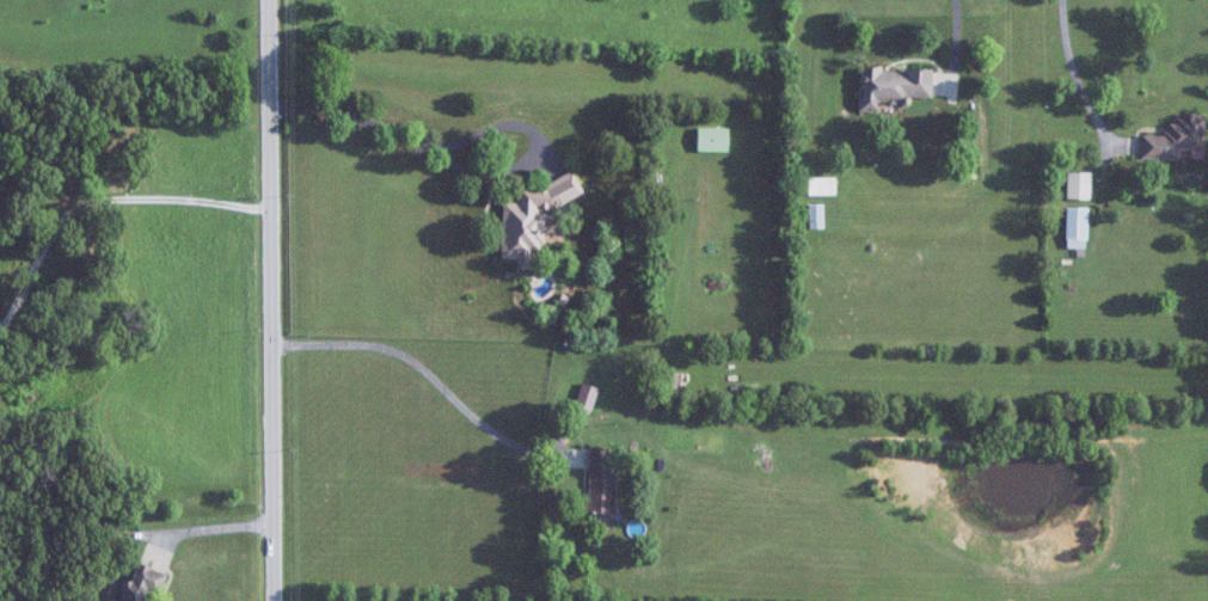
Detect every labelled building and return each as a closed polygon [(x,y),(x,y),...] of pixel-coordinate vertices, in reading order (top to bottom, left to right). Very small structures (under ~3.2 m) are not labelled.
[(932,68),(861,67),(860,111),(881,112),(881,100),(932,100),(932,68)] [(1142,157),(1179,159),(1180,151),(1204,152),(1206,114),(1172,113),(1171,135),(1143,134),(1142,157)] [(698,151),(729,151),(729,128),(698,128),(698,151)] [(502,259),(514,259),(519,269),(541,270),(542,209),(550,209),(583,194),(573,171),(540,187),(518,186),(517,202),(503,202),(502,259)] [(1091,172),(1067,172),(1067,198),(1091,199),(1091,172)] [(824,204),(810,204),(810,228),(824,228),(824,204)] [(1067,207),(1067,248),(1088,248),(1088,207),(1067,207)] [(598,389),(583,384),(577,405),(592,409),(598,389)] [(615,513),(615,448),(588,448),(588,513),(615,513)] [(148,592),(161,592),(166,577),(166,573),(138,564),(132,582),(123,582),(123,596),(121,600),(148,600),(148,592)]
